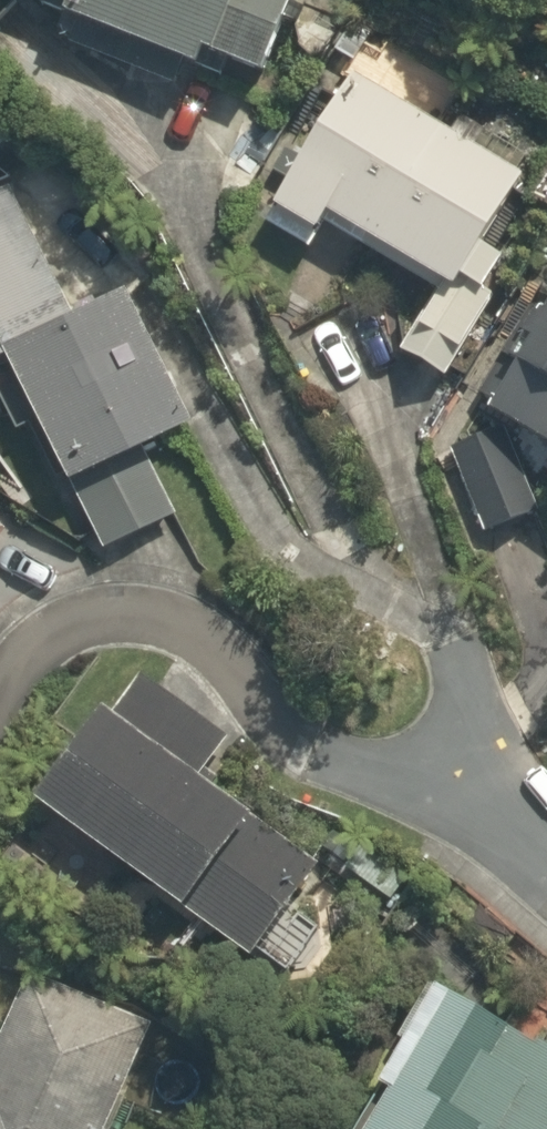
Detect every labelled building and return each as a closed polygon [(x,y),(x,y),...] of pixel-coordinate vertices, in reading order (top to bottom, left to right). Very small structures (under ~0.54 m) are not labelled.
[(177,84),(186,61),(199,66),(205,50),(263,74),(292,0),(75,0),(69,15),(82,20),(73,43),(177,84)] [(405,346),(448,372),(494,295),(485,290),(504,258),(483,245),(525,174),(479,146),(488,131),(460,115),(452,129),(357,72),(268,222),(312,248),(327,223),(438,290),(405,346)] [(73,484),(194,422),(128,290),(77,316),(12,188),(0,194),(0,362),(9,357),(73,484)] [(546,446),(546,311),(546,313),(532,305),(479,394),(497,405),(492,413),(546,446)] [(452,447),(487,532),(540,510),(506,425),(452,447)] [(38,801),(252,957),(320,862),(217,787),(222,779),(206,768),(229,736),(143,675),(115,713),(107,707),(38,801)] [(391,897),(407,875),(369,848),(353,870),(391,897)] [(154,1023),(31,970),(0,1044),(0,1128),(109,1128),(154,1023)] [(530,1041),(430,984),(399,1038),(406,1042),(381,1086),(392,1093),(371,1128),(546,1128),(546,1049),(530,1041)] [(140,1118),(137,1128),(183,1128),(140,1118)]
